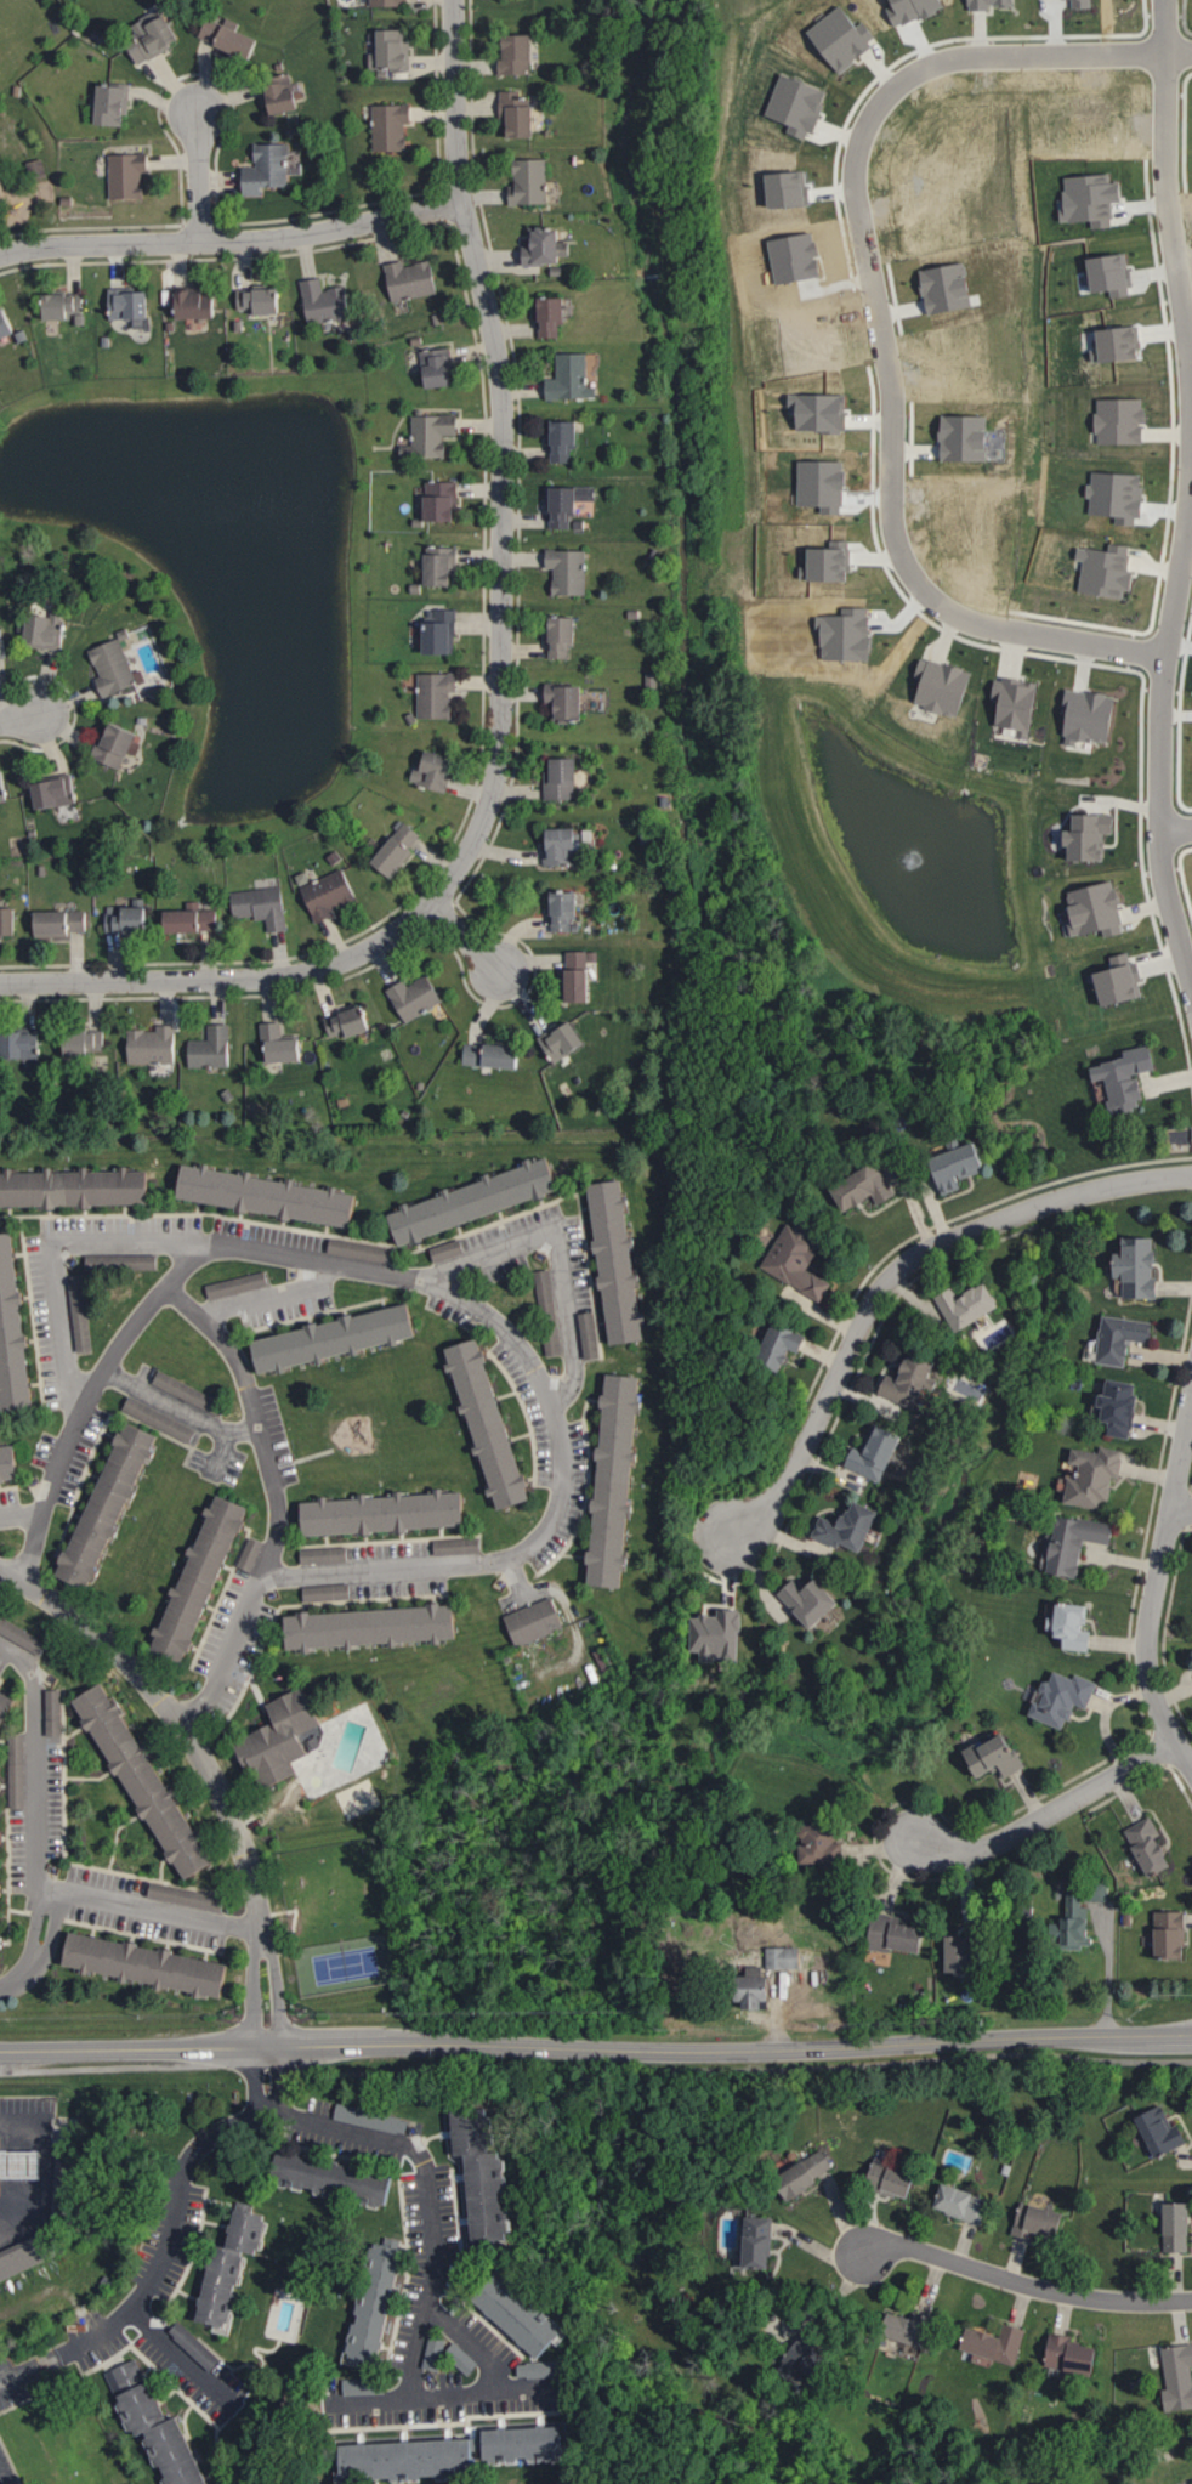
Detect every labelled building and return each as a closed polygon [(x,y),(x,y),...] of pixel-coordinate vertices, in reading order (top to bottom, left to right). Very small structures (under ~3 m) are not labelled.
[(844,2),(809,35),(844,74),(880,40),(844,2)] [(150,25),(155,35),(131,46),(139,64),(184,43),(171,15),(150,25)] [(201,39),(254,60),(262,40),(209,19),(201,39)] [(411,30),(381,30),(382,53),(372,54),(372,68),(411,67),(411,30)] [(502,75),(532,74),(532,60),(537,60),(536,35),(509,35),(509,60),(502,60),(502,75)] [(832,93),(785,73),(768,114),(793,125),(790,131),(811,140),(832,93)] [(303,111),(300,88),(293,89),(292,75),(270,78),(274,114),(303,111)] [(130,86),(101,85),(100,125),(128,126),(130,86)] [(536,137),(536,99),(518,99),(517,91),(501,91),(502,137),(536,137)] [(408,151),(408,124),(413,124),(413,104),(374,105),(375,152),(408,151)] [(290,187),(289,144),(256,145),(257,167),(245,167),(246,196),(264,196),(264,188),(290,187)] [(110,155),(111,200),(146,199),(145,172),(150,172),(150,154),(110,155)] [(548,159),(516,160),(517,185),(511,185),(511,205),(549,204),(548,159)] [(774,209),(812,205),(808,171),(771,175),(774,209)] [(564,229),(531,230),(532,246),(525,246),(525,265),(565,264),(564,229)] [(1081,292),(1105,288),(1106,297),(1126,294),(1119,251),(1076,258),(1081,292)] [(388,264),(391,299),(439,295),(436,262),(405,264),(405,262),(388,264)] [(977,308),(973,277),(968,278),(966,264),(921,270),(927,314),(977,308)] [(304,281),(309,325),(353,320),(349,287),(324,290),(323,279),(304,281)] [(110,289),(111,319),(137,318),(137,326),(151,326),(150,288),(110,289)] [(239,308),(258,308),(257,314),(284,315),(284,290),(239,289),(239,308)] [(179,318),(218,320),(219,292),(179,291),(179,318)] [(47,320),(73,320),(73,314),(85,314),(85,295),(48,294),(47,320)] [(542,338),(561,338),(561,323),(569,324),(570,299),(543,298),(542,338)] [(8,306),(0,309),(0,341),(19,333),(8,306)] [(1088,362),(1125,360),(1125,348),(1134,348),(1133,326),(1087,328),(1088,362)] [(458,384),(451,347),(421,352),(427,389),(458,384)] [(558,354),(559,378),(548,379),(549,399),(589,398),(588,353),(558,354)] [(1138,399),(1089,399),(1089,432),(1092,432),(1092,444),(1139,443),(1138,399)] [(414,416),(415,445),(401,445),(402,459),(448,457),(447,436),(461,435),(460,415),(414,416)] [(988,417),(944,416),(943,461),(992,462),(992,432),(988,432),(988,417)] [(551,463),(573,463),(574,446),(581,446),(582,422),(556,421),(556,433),(552,433),(551,463)] [(460,483),(428,482),(427,521),(459,522),(460,483)] [(554,529),(573,528),(572,514),(581,514),(581,501),(591,501),(590,487),(553,487),(554,529)] [(814,583),(853,582),(852,541),(832,541),(832,549),(814,549),(814,583)] [(1078,558),(1073,590),(1119,598),(1124,567),(1121,567),(1124,545),(1103,541),(1102,549),(1071,544),(1069,556),(1078,558)] [(428,547),(427,586),(459,587),(460,547),(428,547)] [(589,551),(548,550),(548,569),(556,569),(556,595),(588,596),(589,551)] [(63,652),(69,630),(60,628),(64,611),(54,609),(52,618),(34,614),(27,643),(63,652)] [(428,618),(427,655),(457,655),(458,610),(436,610),(436,618),(428,618)] [(580,619),(553,618),(553,659),(571,659),(571,646),(579,646),(580,619)] [(105,699),(139,686),(122,639),(91,650),(101,678),(98,679),(105,699)] [(954,718),(970,673),(918,654),(902,699),(954,718)] [(454,691),(459,692),(460,674),(419,673),(418,718),(453,719),(454,691)] [(1013,728),(1012,736),(1023,738),(1032,682),(991,676),(984,723),(1013,728)] [(559,721),(586,722),(587,686),(548,685),(547,703),(560,703),(559,721)] [(1113,695),(1061,688),(1054,736),(1106,744),(1113,695)] [(123,768),(127,754),(137,757),(144,733),(111,724),(105,747),(99,745),(95,760),(123,768)] [(449,791),(456,757),(429,751),(425,771),(415,769),(412,784),(449,791)] [(546,801),(580,800),(579,759),(553,760),(553,767),(546,768),(546,801)] [(78,805),(75,778),(35,783),(38,810),(78,805)] [(1058,858),(1097,857),(1097,832),(1106,832),(1106,812),(1062,812),(1062,829),(1051,829),(1051,843),(1058,843),(1058,858)] [(392,878),(416,852),(411,848),(422,836),(409,823),(374,862),(392,878)] [(581,830),(547,829),(547,865),(576,866),(576,851),(581,851),(581,830)] [(1063,935),(1096,925),(1099,936),(1119,930),(1103,876),(1061,889),(1065,902),(1054,906),(1063,935)] [(541,891),(541,930),(571,930),(572,901),(568,901),(568,891),(541,891)] [(554,1000),(577,1000),(577,966),(581,966),(581,950),(561,950),(561,967),(553,967),(554,1000)] [(1081,970),(1091,1005),(1137,992),(1129,960),(1125,961),(1122,951),(1104,956),(1106,964),(1081,970)] [(433,978),(412,990),(406,980),(392,988),(411,1021),(446,1000),(433,978)] [(372,1026),(365,1005),(329,1016),(336,1037),(372,1026)] [(544,1062),(581,1046),(568,1017),(532,1034),(544,1062)] [(303,1058),(302,1037),(286,1038),(286,1022),(267,1023),(269,1060),(303,1058)] [(193,1041),(194,1064),(234,1063),(232,1024),(214,1024),(214,1040),(193,1041)] [(134,1030),(133,1061),(178,1062),(179,1025),(161,1025),(161,1031),(134,1030)] [(68,1031),(69,1054),(110,1052),(109,1030),(68,1031)] [(1078,1064),(1081,1080),(1094,1078),(1101,1113),(1134,1107),(1127,1073),(1148,1069),(1143,1043),(1113,1049),(1114,1057),(1078,1064)] [(973,1171),(961,1139),(951,1143),(949,1136),(938,1141),(941,1148),(915,1157),(929,1194),(955,1185),(952,1178),(973,1171)] [(551,1191),(541,1156),(522,1161),(486,1170),(489,1179),(445,1191),(446,1194),(435,1197),(443,1227),(491,1215),(489,1207),(551,1191)] [(889,1193),(868,1157),(818,1186),(833,1212),(866,1194),(871,1203),(889,1193)] [(176,1204),(351,1230),(356,1194),(181,1168),(176,1204)] [(0,1174),(0,1210),(148,1209),(148,1173),(0,1174)] [(631,1338),(613,1178),(590,1180),(593,1205),(582,1206),(586,1237),(590,1237),(592,1250),(589,1250),(599,1341),(631,1338)] [(800,1267),(814,1241),(780,1222),(756,1267),(818,1301),(827,1283),(800,1267)] [(13,1236),(0,1237),(0,1411),(33,1408),(13,1236)] [(1115,1296),(1154,1298),(1154,1276),(1145,1276),(1146,1237),(1111,1236),(1110,1252),(1099,1252),(1098,1278),(1116,1279),(1115,1296)] [(85,1280),(71,1281),(76,1354),(90,1354),(85,1280)] [(987,1304),(973,1280),(948,1293),(943,1284),(926,1294),(946,1328),(987,1304)] [(210,1300),(234,1295),(232,1287),(241,1285),(241,1282),(207,1289),(210,1300)] [(415,1345),(409,1311),(250,1340),(257,1375),(415,1345)] [(1144,1321),(1095,1314),(1088,1362),(1120,1366),(1124,1340),(1141,1343),(1144,1321)] [(794,1353),(800,1335),(762,1320),(746,1362),(768,1371),(778,1346),(794,1353)] [(520,1497),(474,1339),(449,1346),(468,1411),(466,1412),(494,1505),(520,1497)] [(588,1511),(582,1511),(577,1584),(613,1586),(626,1375),(596,1373),(588,1511)] [(1121,1438),(1133,1385),(1099,1377),(1095,1394),(1085,1392),(1083,1404),(1091,1406),(1087,1420),(1098,1422),(1096,1432),(1121,1438)] [(89,1590),(156,1436),(123,1421),(57,1576),(89,1590)] [(873,1480),(877,1470),(873,1468),(888,1434),(864,1423),(854,1448),(843,1443),(834,1464),(873,1480)] [(1056,1501),(1101,1509),(1106,1476),(1112,1477),(1117,1450),(1094,1446),(1093,1452),(1064,1447),(1061,1463),(1071,1464),(1068,1477),(1061,1476),(1056,1501)] [(14,1447),(0,1448),(0,1483),(17,1482),(14,1447)] [(441,1491),(442,1524),(468,1524),(467,1491),(441,1491)] [(185,1664),(247,1507),(213,1494),(151,1651),(185,1664)] [(867,1510),(840,1498),(830,1521),(813,1514),(803,1535),(829,1547),(830,1543),(848,1551),(867,1510)] [(1075,1539),(1104,1543),(1107,1523),(1049,1515),(1045,1541),(1037,1540),(1034,1556),(1041,1557),(1039,1572),(1069,1578),(1075,1539)] [(480,1540),(461,1539),(461,1554),(480,1554),(480,1540)] [(803,1575),(793,1584),(785,1575),(768,1591),(799,1625),(826,1601),(803,1575)] [(557,1626),(544,1596),(496,1617),(509,1646),(557,1626)] [(1079,1630),(1082,1606),(1042,1601),(1037,1641),(1085,1647),(1087,1630),(1079,1630)] [(284,1614),(286,1649),(455,1642),(454,1607),(284,1614)] [(680,1651),(691,1651),(690,1658),(736,1660),(738,1610),(709,1609),(709,1616),(682,1615),(680,1651)] [(1022,1715),(1058,1730),(1069,1704),(1081,1709),(1092,1682),(1068,1673),(1066,1678),(1046,1670),(1041,1682),(1036,1680),(1022,1715)] [(233,1742),(255,1793),(297,1774),(291,1761),(328,1745),(303,1688),(265,1705),(274,1724),(233,1742)] [(961,1776),(989,1763),(996,1777),(1015,1768),(997,1729),(949,1751),(961,1776)] [(1118,1830),(1126,1843),(1121,1845),(1138,1875),(1159,1863),(1157,1859),(1159,1858),(1147,1838),(1156,1833),(1145,1815),(1118,1830)] [(785,1862),(834,1862),(834,1842),(826,1842),(826,1824),(786,1823),(786,1842),(785,1842),(785,1862)] [(1075,1918),(1083,1918),(1083,1906),(1075,1906),(1075,1893),(1060,1893),(1060,1917),(1050,1916),(1050,1923),(1040,1923),(1040,1938),(1051,1938),(1051,1949),(1075,1949),(1075,1918)] [(1145,1927),(1145,1958),(1171,1957),(1170,1945),(1180,1945),(1180,1910),(1148,1911),(1149,1927),(1145,1927)] [(860,1949),(908,1951),(909,1925),(887,1924),(888,1913),(861,1912),(860,1949)] [(234,1961),(75,1933),(69,1966),(126,1976),(125,1980),(228,1997),(234,1961)] [(934,1971),(947,1971),(948,1935),(935,1934),(934,1971)] [(794,1946),(761,1947),(762,1968),(794,1967),(794,1946)] [(757,2000),(756,1965),(738,1966),(739,1975),(717,1976),(718,2001),(730,2000),(731,2009),(750,2008),(750,2000),(757,2000)] [(336,2120),(408,2134),(411,2118),(339,2104),(336,2120)] [(1128,2113),(1141,2156),(1181,2143),(1175,2123),(1165,2126),(1159,2104),(1128,2113)] [(760,2181),(773,2201),(827,2167),(814,2147),(760,2181)] [(397,2177),(284,2151),(278,2176),(290,2179),(289,2184),(390,2207),(397,2177)] [(22,2174),(43,2174),(43,2159),(22,2159),(22,2174)] [(907,2179),(864,2162),(856,2182),(899,2199),(907,2179)] [(924,2207),(969,2222),(977,2197),(932,2182),(924,2207)] [(1048,2239),(1056,2214),(1014,2201),(1004,2234),(1017,2238),(1019,2230),(1048,2239)] [(1160,2251),(1176,2251),(1177,2203),(1155,2202),(1154,2236),(1160,2237),(1160,2251)] [(271,2216),(239,2209),(231,2247),(264,2254),(271,2216)] [(748,2268),(774,2269),(775,2218),(749,2217),(748,2268)] [(57,2259),(47,2235),(0,2253),(0,2282),(57,2259)] [(387,2365),(408,2241),(377,2236),(357,2360),(387,2365)] [(201,2322),(233,2328),(249,2251),(216,2245),(201,2322)] [(479,2302),(544,2360),(570,2331),(505,2273),(479,2302)] [(866,2335),(895,2343),(902,2319),(873,2311),(866,2335)] [(169,2333),(210,2371),(221,2360),(180,2322),(169,2333)] [(945,2348),(1007,2367),(1019,2330),(998,2324),(993,2338),(952,2326),(945,2348)] [(1086,2372),(1089,2347),(1064,2344),(1065,2335),(1039,2333),(1035,2367),(1086,2372)] [(816,2335),(782,2348),(792,2375),(808,2369),(813,2382),(831,2375),(816,2335)] [(448,2341),(432,2336),(423,2367),(439,2372),(448,2341)] [(481,2361),(454,2343),(446,2357),(472,2374),(481,2361)] [(1188,2385),(1185,2367),(1190,2366),(1187,2344),(1157,2347),(1161,2390),(1155,2391),(1157,2412),(1191,2408),(1191,2384),(1188,2385)] [(183,2417),(169,2422),(142,2358),(107,2372),(136,2439),(149,2433),(170,2483),(211,2483),(183,2417)] [(345,2396),(386,2394),(385,2378),(345,2380),(345,2396)] [(572,2461),(570,2427),(490,2429),(491,2463),(572,2461)] [(347,2445),(349,2483),(458,2478),(458,2472),(482,2471),(481,2439),(347,2445)]
